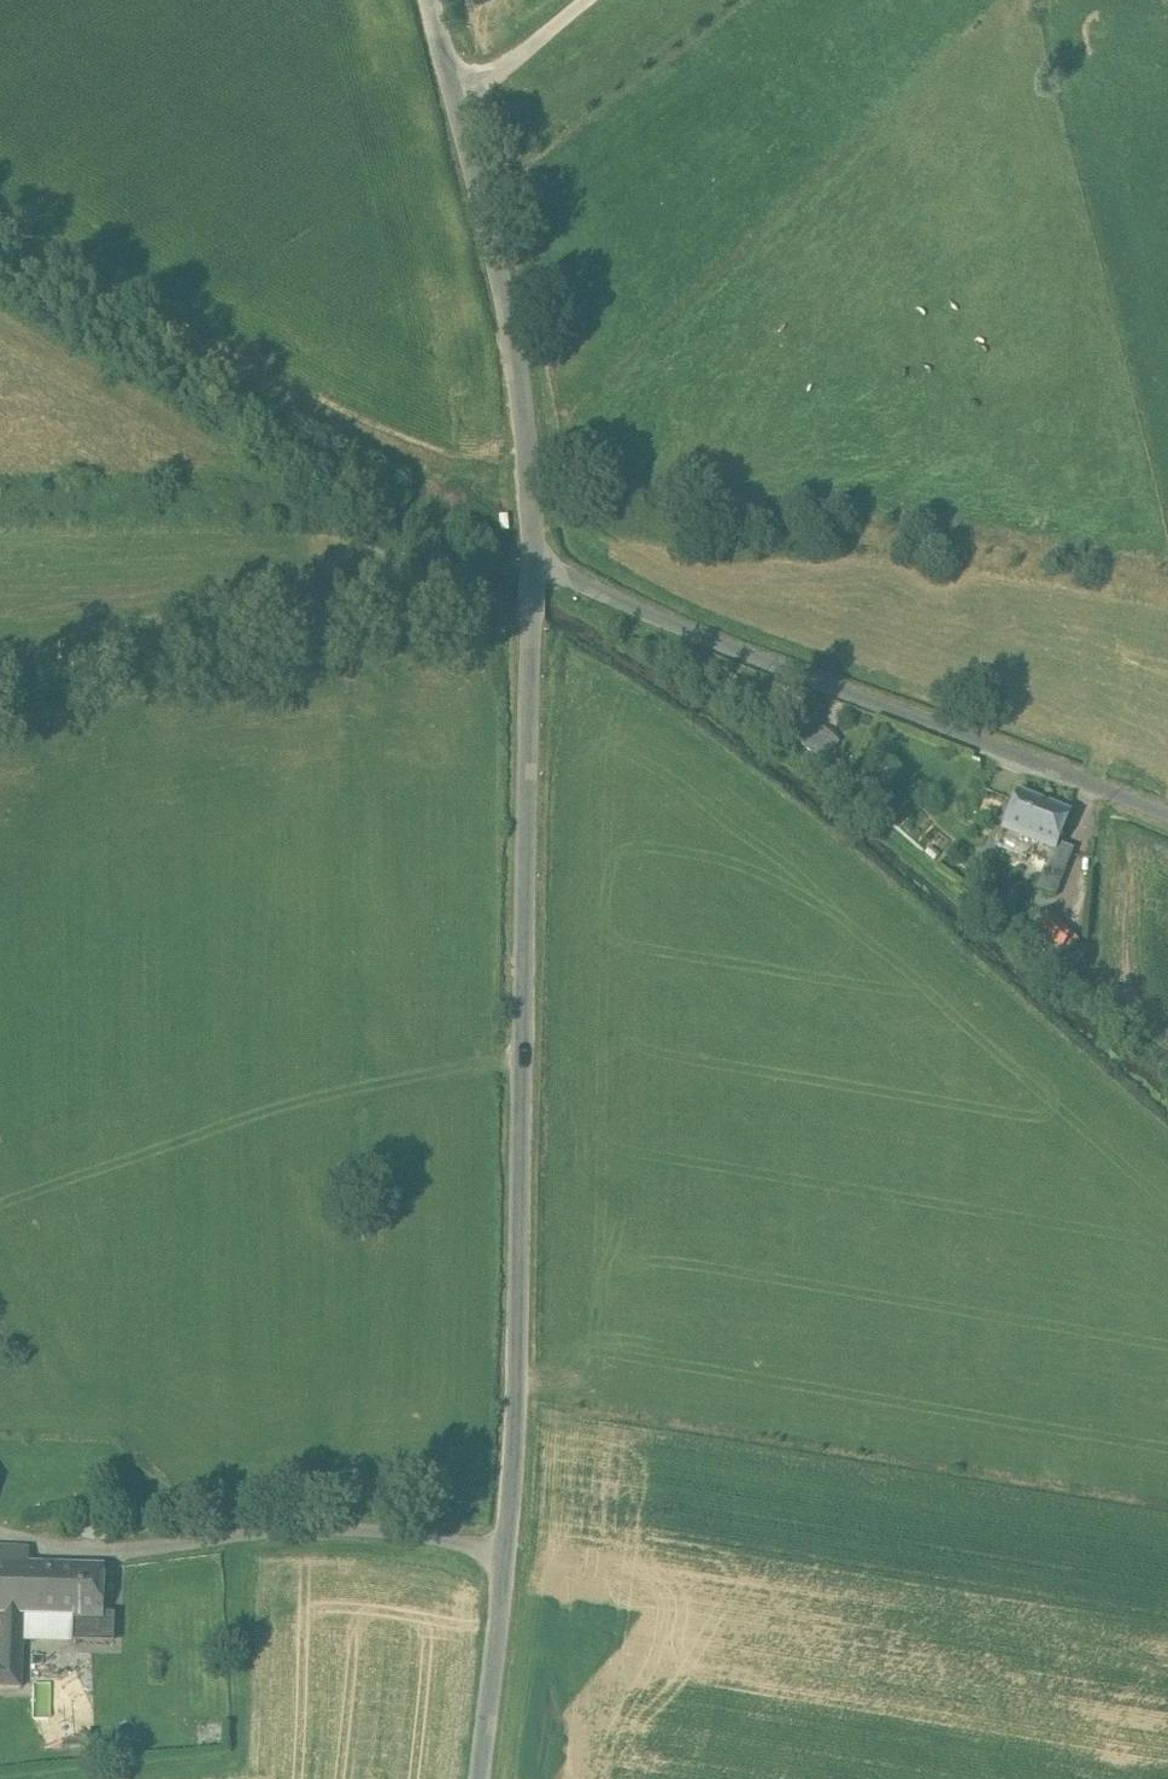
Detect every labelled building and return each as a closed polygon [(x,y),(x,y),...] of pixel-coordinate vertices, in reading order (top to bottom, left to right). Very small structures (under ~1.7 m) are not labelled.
[(826,725),(805,742),(819,760),(840,743),(826,725)] [(1071,817),(1019,796),(1006,829),(1055,850),(1057,850),(1058,847),(1071,817)] [(1055,850),(1006,829),(1005,829),(998,847),(1035,863),(1033,867),(1042,871),(1043,870),(1046,871),(1055,850)] [(1073,852),(1072,851),(1058,847),(1057,850),(1055,850),(1047,871),(1043,870),(1036,890),(1056,897),(1073,852)] [(1053,919),(1046,926),(1046,927),(1040,933),(1055,948),(1068,933),(1053,919)] [(1028,945),(1036,953),(1043,960),(1055,948),(1039,934),(1028,945)] [(1066,954),(1077,942),(1077,941),(1068,934),(1057,946),(1066,954)] [(4,1564),(18,1565),(19,1565),(29,1565),(29,1553),(23,1547),(8,1547),(5,1547),(4,1564)] [(24,1648),(24,1647),(24,1625),(33,1625),(34,1616),(43,1616),(44,1566),(0,1565),(0,1614),(1,1614),(0,1668),(0,1689),(24,1689),(24,1648)] [(102,1620),(103,1600),(103,1567),(45,1566),(44,1614),(44,1616),(77,1617),(77,1641),(112,1642),(112,1620),(102,1620)] [(51,1627),(51,1631),(51,1632),(50,1648),(64,1649),(65,1628),(65,1627),(64,1627),(51,1627)]
